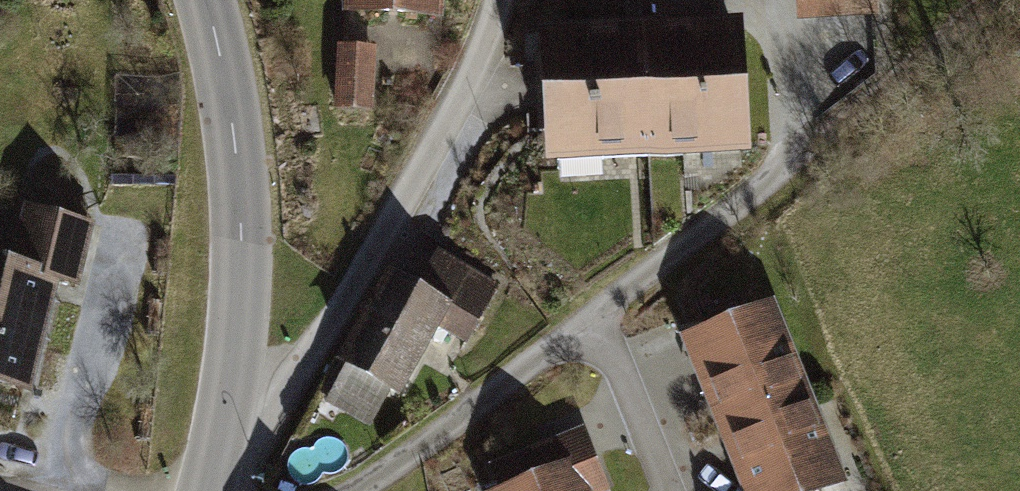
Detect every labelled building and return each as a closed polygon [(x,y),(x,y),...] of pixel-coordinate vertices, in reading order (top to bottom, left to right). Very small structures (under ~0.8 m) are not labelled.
[(355,8),(433,11),(433,0),(356,0),(355,8)] [(801,11),(873,7),(872,0),(801,0),(801,11)] [(734,30),(672,34),(678,140),(740,136),(734,30)] [(672,34),(610,37),(616,143),(678,140),(672,34)] [(610,37),(548,41),(554,147),(616,143),(610,37)] [(369,108),(370,78),(339,77),(338,107),(369,108)] [(30,210),(16,268),(0,264),(0,380),(23,385),(49,276),(74,282),(88,223),(30,210)] [(386,385),(391,388),(421,336),(430,341),(440,323),(466,337),(496,285),(438,253),(418,288),(396,276),(347,363),(386,385)] [(709,374),(728,422),(803,393),(769,306),(706,331),(702,319),(677,329),(697,379),(709,374)] [(386,385),(347,363),(328,398),(367,419),(386,385)] [(728,422),(755,490),(809,490),(837,480),(803,393),(728,422)] [(500,490),(507,490),(571,465),(582,490),(607,490),(609,490),(584,427),(489,465),(500,490)] [(571,465),(507,490),(582,490),(571,465)]
